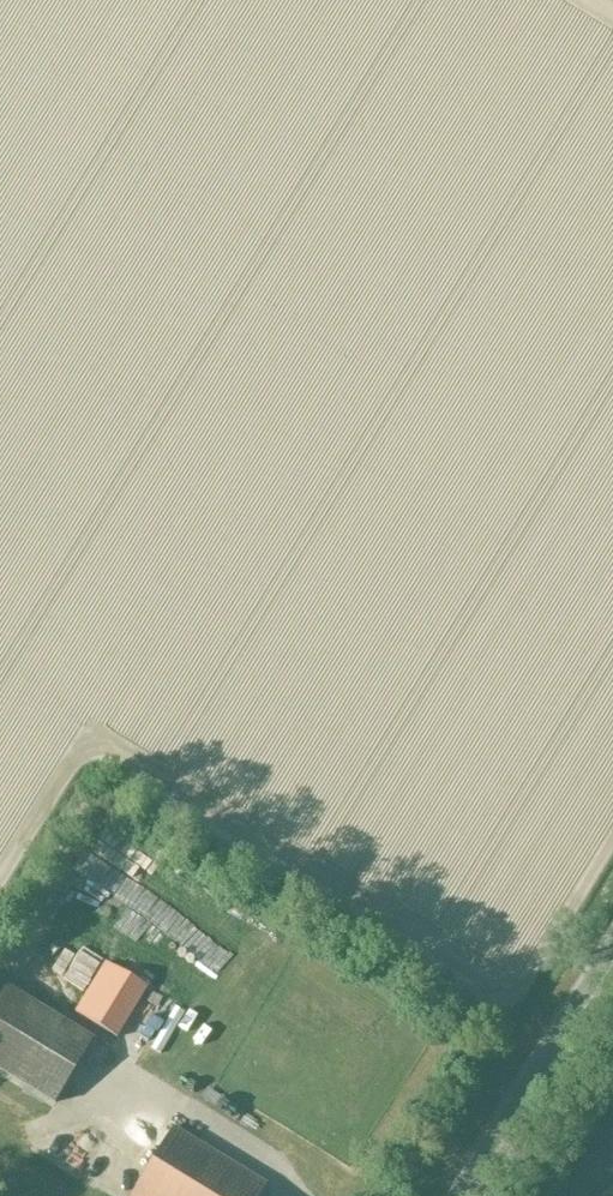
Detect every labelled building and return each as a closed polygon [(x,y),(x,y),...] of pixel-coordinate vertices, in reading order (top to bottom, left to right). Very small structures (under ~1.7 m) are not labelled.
[(117,1040),(148,989),(104,963),(73,1014),(117,1040)] [(91,1042),(4,988),(0,994),(0,1073),(53,1105),(91,1042)] [(172,1130),(131,1195),(256,1195),(263,1185),(172,1130)]
